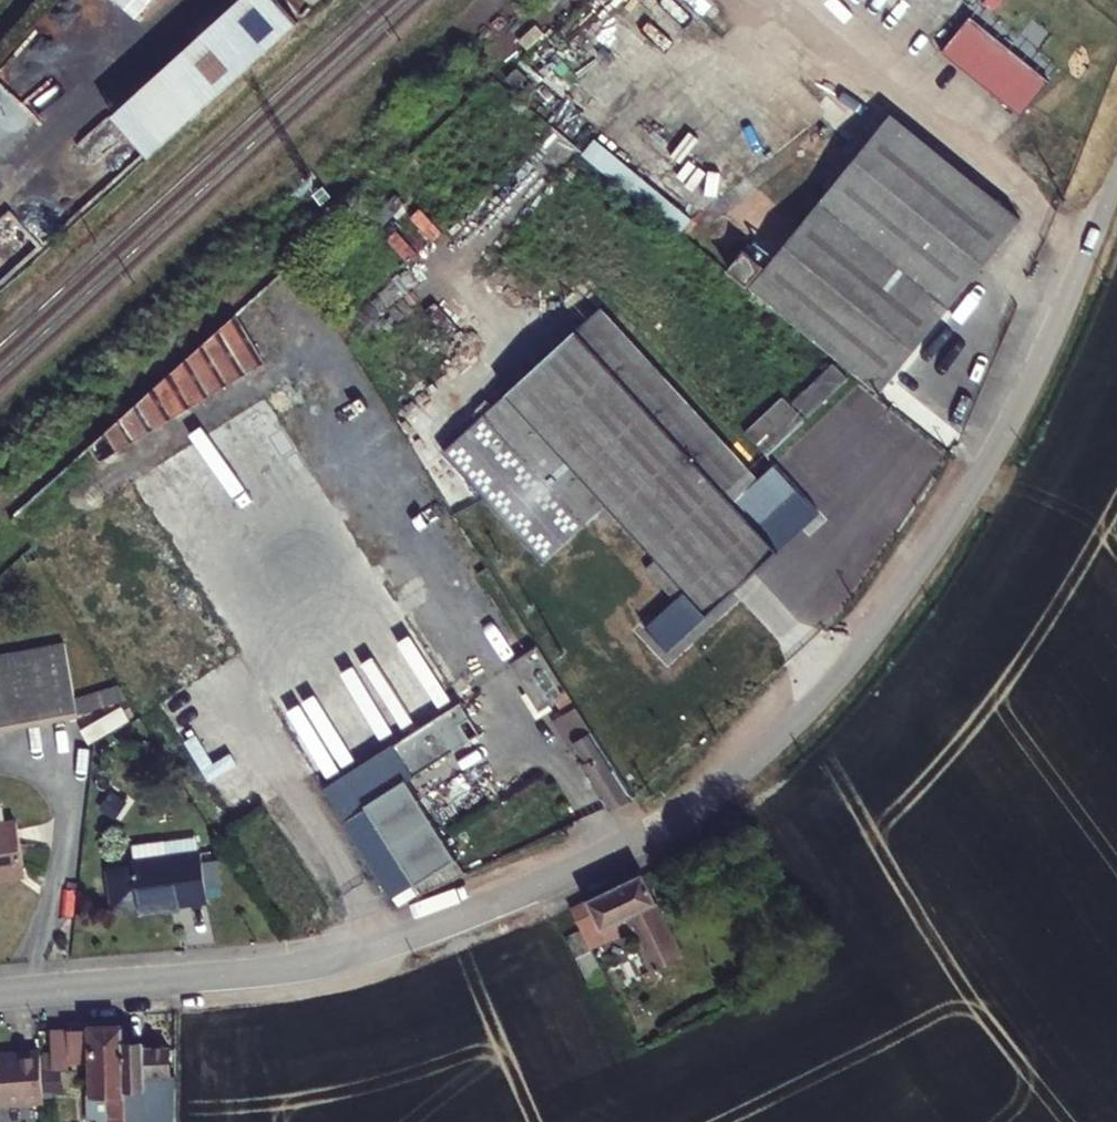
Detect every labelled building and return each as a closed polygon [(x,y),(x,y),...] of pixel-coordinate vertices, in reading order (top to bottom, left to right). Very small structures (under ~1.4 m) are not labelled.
[(134,85),(172,127),(292,17),(276,0),(229,0),(134,85)] [(585,0),(564,0),(563,1),(572,12),(585,0)] [(960,22),(940,56),(1028,108),(1048,74),(960,22)] [(172,127),(134,85),(106,111),(143,153),(172,127)] [(1021,221),(896,116),(768,270),(749,255),(736,270),(880,391),(1021,221)] [(596,136),(583,151),(676,233),(689,218),(596,136)] [(1046,173),(1040,180),(1050,188),(1056,181),(1046,173)] [(618,514),(656,557),(680,585),(670,593),(640,619),(662,645),(814,511),(791,485),(778,497),(603,299),(441,443),(545,560),(599,511),(608,522),(618,514)] [(115,412),(129,438),(245,368),(258,360),(229,311),(115,412)] [(831,361),(793,398),(807,413),(845,377),(831,361)] [(129,438),(145,466),(259,394),(245,368),(129,438)] [(784,393),(744,429),(765,453),(805,418),(784,393)] [(680,585),(656,557),(646,566),(670,593),(680,585)] [(0,650),(0,723),(72,709),(121,693),(114,681),(69,696),(59,639),(0,650)] [(579,761),(607,803),(630,792),(534,641),(522,648),(505,659),(534,705),(551,694),(560,708),(550,715),(571,748),(576,746),(583,758),(579,761)] [(451,852),(449,849),(406,782),(477,736),(456,707),(325,791),(340,815),(352,808),(367,831),(377,824),(411,877),(451,852)] [(389,889),(411,877),(377,824),(367,831),(352,808),(340,815),(389,889)] [(20,861),(12,815),(3,816),(0,817),(0,864),(20,861)] [(132,903),(171,898),(200,894),(193,846),(125,855),(132,903)] [(417,887),(460,868),(451,852),(411,877),(417,887)] [(21,866),(20,861),(0,864),(0,870),(21,866)] [(626,918),(650,968),(675,956),(638,879),(590,902),(599,921),(578,932),(580,935),(589,955),(610,944),(603,929),(626,918)] [(172,904),(171,898),(132,903),(133,909),(172,904)] [(602,981),(589,955),(580,935),(562,943),(585,990),(602,981)] [(125,1095),(124,1052),(124,1033),(95,1034),(95,1039),(95,1068),(95,1098),(89,1117),(113,1117),(113,1121),(126,1121),(125,1095)] [(95,1068),(95,1039),(73,1040),(74,1069),(95,1068)] [(125,1095),(163,1094),(163,1121),(174,1121),(175,1079),(169,1079),(169,1055),(149,1055),(149,1052),(124,1052),(125,1095)] [(0,1058),(0,1111),(47,1109),(44,1056),(29,1057),(30,1063),(9,1063),(9,1058),(0,1058)]
